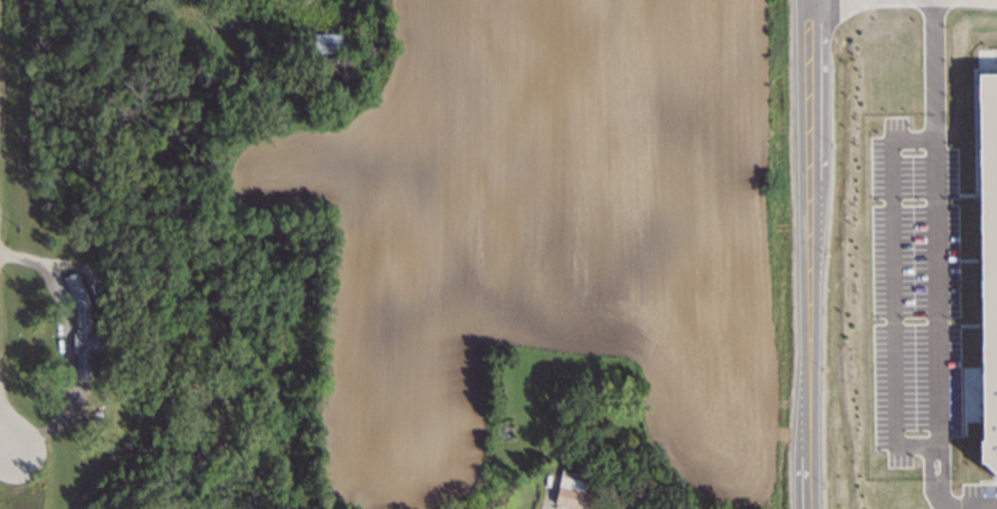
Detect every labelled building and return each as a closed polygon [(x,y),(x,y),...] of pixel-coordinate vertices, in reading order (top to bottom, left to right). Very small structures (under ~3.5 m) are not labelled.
[(311,35),(310,55),(341,55),(341,36),(311,35)] [(328,59),(327,88),(350,88),(349,59),(328,59)] [(979,65),(983,451),(996,464),(996,65),(979,65)] [(66,278),(81,273),(93,302),(92,335),(104,335),(105,354),(93,354),(93,382),(80,382),(80,354),(74,354),(74,335),(79,335),(78,307),(66,278)] [(554,504),(575,508),(593,508),(599,480),(563,470),(554,504)]
